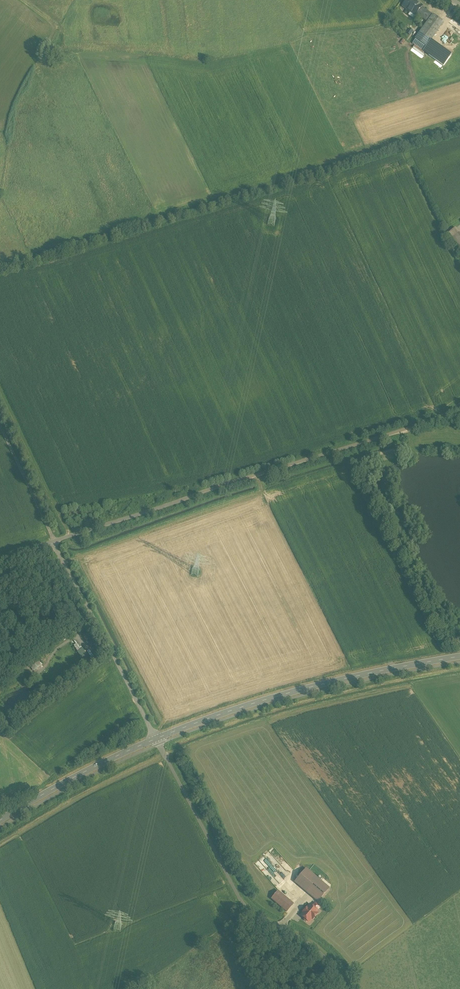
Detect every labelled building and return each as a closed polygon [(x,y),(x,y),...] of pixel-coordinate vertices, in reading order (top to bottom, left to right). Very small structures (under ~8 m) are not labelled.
[(412,0),(405,0),(400,7),(414,17),(421,7),(412,0)] [(421,8),(416,15),(425,22),(430,15),(421,8)] [(424,48),(442,24),(430,15),(413,40),(424,48)] [(449,233),(459,249),(459,234),(456,229),(449,233)] [(77,644),(75,645),(83,658),(93,652),(83,635),(75,640),(77,644)] [(329,888),(306,868),(295,882),(318,901),(329,888)] [(293,904),(278,891),(271,899),(286,912),(293,904)] [(308,921),(308,922),(311,918),(313,919),(317,913),(315,912),(317,910),(312,906),(310,904),(301,915),(304,918),(304,920),(306,922),(308,921)]
